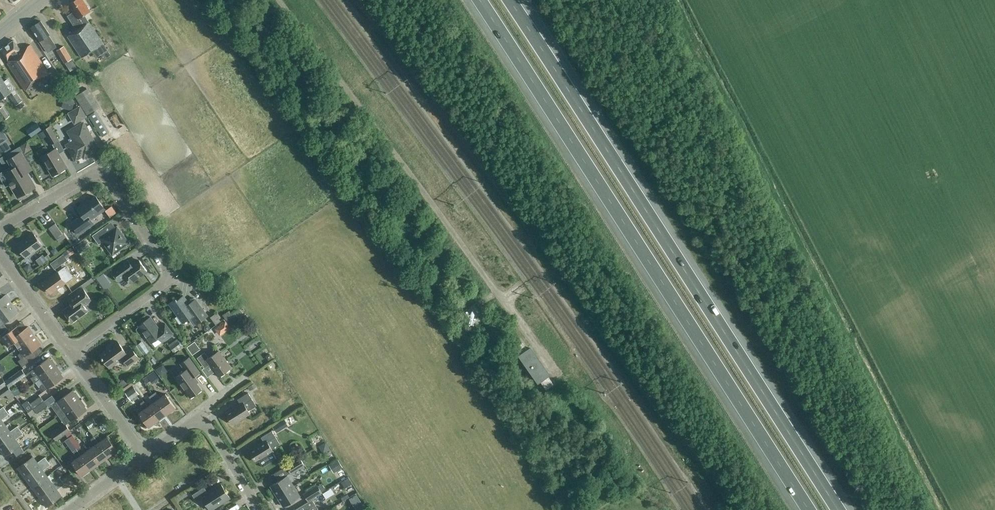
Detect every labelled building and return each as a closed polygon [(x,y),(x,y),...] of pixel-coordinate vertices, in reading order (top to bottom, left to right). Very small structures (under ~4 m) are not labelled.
[(67,36),(82,57),(91,51),(96,58),(101,55),(104,60),(112,55),(104,43),(85,15),(90,11),(89,9),(89,8),(88,5),(86,5),(83,0),(74,0),(69,3),(76,14),(71,18),(78,29),(67,36)] [(50,34),(41,21),(31,27),(40,41),(47,53),(57,47),(49,35),(50,34)] [(25,91),(50,74),(30,44),(21,50),(14,40),(0,49),(9,62),(7,63),(25,91)] [(72,59),(64,45),(56,50),(64,63),(72,59)] [(10,93),(12,96),(11,97),(16,105),(22,101),(7,79),(4,81),(0,76),(0,99),(10,93)] [(79,93),(69,78),(65,81),(75,95),(79,93)] [(74,96),(87,116),(100,108),(88,88),(74,96)] [(74,100),(64,98),(62,108),(72,110),(74,100)] [(2,106),(0,108),(0,116),(3,121),(9,116),(2,106)] [(86,117),(80,106),(67,114),(73,125),(86,117)] [(88,116),(102,137),(109,132),(96,111),(88,116)] [(99,149),(83,123),(72,130),(78,139),(67,145),(76,159),(83,155),(84,157),(99,149)] [(124,123),(116,129),(121,137),(129,131),(124,123)] [(26,131),(31,138),(41,131),(37,124),(26,131)] [(6,139),(8,138),(0,125),(0,143),(6,139)] [(52,144),(55,149),(42,157),(53,176),(67,167),(59,154),(64,151),(49,126),(42,131),(50,145),(52,144)] [(19,147),(24,154),(31,149),(26,142),(19,147)] [(12,158),(7,161),(9,165),(11,164),(14,169),(7,172),(11,179),(10,184),(12,187),(14,188),(19,196),(34,187),(26,173),(32,170),(29,164),(21,152),(12,158)] [(85,204),(84,203),(77,208),(83,215),(72,223),(79,234),(94,224),(91,219),(105,209),(96,196),(85,204)] [(65,237),(54,224),(48,228),(58,242),(65,237)] [(104,227),(92,235),(99,245),(103,242),(107,248),(111,253),(113,255),(114,257),(120,253),(119,251),(130,243),(117,226),(108,233),(104,227)] [(16,245),(26,258),(43,246),(34,233),(16,245)] [(75,247),(79,254),(84,251),(79,245),(75,247)] [(46,251),(40,255),(43,259),(49,255),(46,251)] [(50,263),(54,269),(67,260),(63,254),(50,263)] [(128,260),(124,263),(112,272),(119,281),(127,276),(131,282),(147,271),(139,260),(132,265),(128,260)] [(58,272),(43,282),(51,293),(66,282),(61,276),(67,272),(64,268),(58,272)] [(111,284),(103,273),(96,278),(104,289),(111,284)] [(68,300),(71,306),(64,311),(72,322),(88,310),(83,304),(90,299),(83,289),(68,300)] [(12,304),(5,295),(0,299),(0,312),(12,304)] [(194,297),(188,302),(183,296),(178,300),(177,298),(169,303),(178,316),(176,317),(180,323),(183,322),(183,323),(191,317),(196,324),(208,316),(194,297)] [(7,330),(3,324),(18,313),(12,304),(0,312),(0,335),(7,330)] [(216,324),(220,321),(218,319),(220,317),(217,314),(215,315),(214,314),(210,317),(216,324)] [(139,326),(135,328),(136,331),(138,334),(140,335),(143,332),(151,343),(159,337),(163,342),(173,334),(165,323),(159,328),(151,317),(139,326)] [(23,322),(14,329),(1,338),(8,347),(14,342),(18,347),(35,335),(28,326),(26,328),(23,322)] [(18,347),(21,352),(17,355),(20,359),(18,361),(22,367),(42,352),(38,347),(41,344),(35,335),(18,347)] [(126,352),(117,341),(106,349),(107,350),(100,355),(110,368),(123,358),(128,366),(139,358),(131,348),(126,352)] [(143,355),(149,351),(142,341),(136,345),(143,355)] [(186,347),(192,355),(200,349),(194,341),(186,347)] [(520,355),(527,350),(522,343),(515,348),(520,355)] [(530,348),(527,350),(520,355),(538,381),(549,374),(530,348)] [(207,377),(215,371),(219,377),(231,368),(219,351),(209,358),(205,352),(197,358),(204,367),(201,370),(207,377)] [(176,377),(190,397),(202,389),(193,377),(200,372),(189,357),(181,364),(185,370),(176,377)] [(41,379),(57,367),(53,361),(52,361),(49,358),(30,372),(34,376),(38,375),(41,379)] [(57,367),(41,379),(43,383),(41,386),(44,391),(63,377),(61,374),(62,373),(57,367)] [(9,378),(5,381),(7,385),(9,387),(13,384),(25,376),(21,370),(9,378)] [(123,387),(129,383),(126,378),(120,382),(123,387)] [(124,390),(134,383),(133,381),(123,388),(124,390)] [(10,392),(6,387),(0,391),(0,396),(1,398),(5,395),(9,400),(15,396),(11,391),(10,392)] [(16,387),(11,391),(15,396),(20,392),(16,387)] [(130,400),(139,394),(133,387),(125,393),(130,400)] [(73,390),(54,404),(51,406),(58,416),(81,399),(76,393),(75,394),(73,390)] [(156,392),(153,395),(167,415),(176,408),(166,394),(160,398),(156,392)] [(248,393),(238,400),(241,405),(226,413),(233,424),(250,414),(249,411),(257,406),(248,393)] [(153,403),(148,407),(158,421),(167,415),(153,395),(149,397),(153,403)] [(28,412),(44,401),(40,396),(30,404),(25,408),(28,412)] [(81,399),(58,416),(64,425),(65,426),(66,425),(87,410),(84,406),(85,406),(81,399)] [(44,401),(28,412),(27,413),(30,417),(36,413),(37,414),(48,406),(44,401)] [(145,409),(139,413),(149,428),(158,421),(148,407),(144,401),(140,403),(145,409)] [(0,415),(0,430),(6,426),(2,420),(9,414),(6,411),(0,415)] [(89,429),(92,427),(96,424),(92,418),(85,423),(89,429)] [(65,426),(64,425),(51,434),(56,440),(67,433),(70,431),(66,425),(65,426)] [(6,426),(0,430),(0,445),(20,430),(17,426),(10,432),(6,426)] [(89,429),(89,430),(94,437),(109,457),(118,450),(107,436),(102,440),(98,435),(92,427),(89,429)] [(0,445),(0,450),(5,456),(20,445),(16,439),(23,434),(20,430),(0,445)] [(272,431),(261,437),(264,442),(250,451),(256,462),(273,452),(272,449),(280,444),(272,431)] [(48,436),(38,442),(42,449),(52,443),(48,436)] [(109,457),(94,437),(91,439),(95,445),(90,449),(100,463),(109,457)] [(318,447),(322,454),(330,450),(326,442),(318,447)] [(80,447),(77,450),(91,470),(100,463),(90,449),(84,453),(80,447)] [(17,456),(24,451),(22,448),(14,453),(17,456)] [(59,450),(52,454),(56,461),(63,456),(59,450)] [(91,470),(77,450),(73,452),(78,458),(72,462),(82,476),(91,470)] [(33,456),(18,468),(25,478),(48,461),(45,457),(38,463),(33,456)] [(300,458),(287,467),(291,473),(304,465),(300,458)] [(329,466),(333,473),(342,467),(337,460),(329,466)] [(50,465),(48,461),(25,478),(32,487),(47,476),(43,470),(50,465)] [(47,476),(32,487),(39,497),(62,480),(59,477),(55,479),(51,474),(47,476)] [(277,496),(293,486),(287,476),(271,486),(277,496)] [(65,484),(62,480),(39,497),(46,507),(62,496),(57,490),(65,484)] [(308,501),(321,493),(321,492),(326,489),(322,483),(304,494),(308,501)] [(193,495),(197,503),(203,499),(210,509),(212,509),(230,498),(221,484),(208,493),(204,488),(193,495)] [(293,486),(277,496),(284,507),(300,497),(293,486)] [(175,499),(176,502),(187,496),(185,493),(175,499)] [(353,505),(360,500),(357,494),(349,499),(353,505)] [(317,509),(311,499),(294,509),(317,509)]
